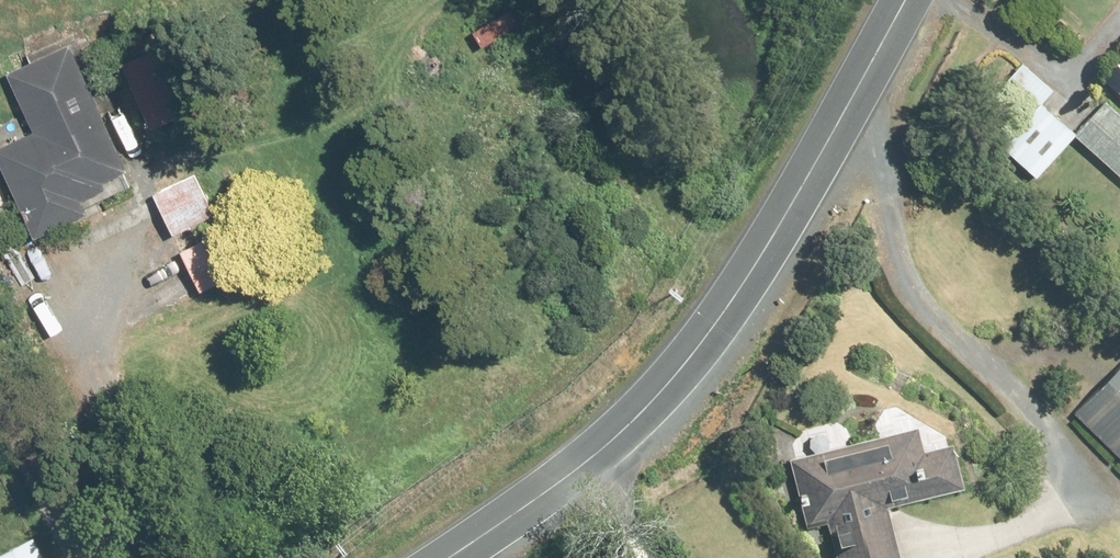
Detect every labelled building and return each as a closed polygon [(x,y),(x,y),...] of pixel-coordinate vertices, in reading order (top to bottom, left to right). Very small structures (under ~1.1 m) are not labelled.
[(65,46),(2,75),(30,135),(0,149),(0,172),(30,238),(131,191),(65,46)] [(160,47),(121,64),(151,134),(190,117),(160,47)] [(1034,179),(1074,136),(1038,103),(1053,88),(1025,62),(995,94),(1023,119),(998,146),(1034,179)] [(1103,85),(1119,100),(1119,65),(1103,85)] [(1076,144),(1119,183),(1119,120),(1107,109),(1076,144)] [(193,173),(150,194),(171,237),(214,216),(193,173)] [(216,232),(177,251),(197,292),(236,272),(216,232)] [(1073,421),(1119,461),(1119,366),(1073,421)] [(789,462),(807,532),(827,527),(835,557),(898,557),(885,506),(961,487),(950,446),(923,453),(917,429),(789,462)] [(0,555),(0,557),(43,557),(33,538),(0,555)]
